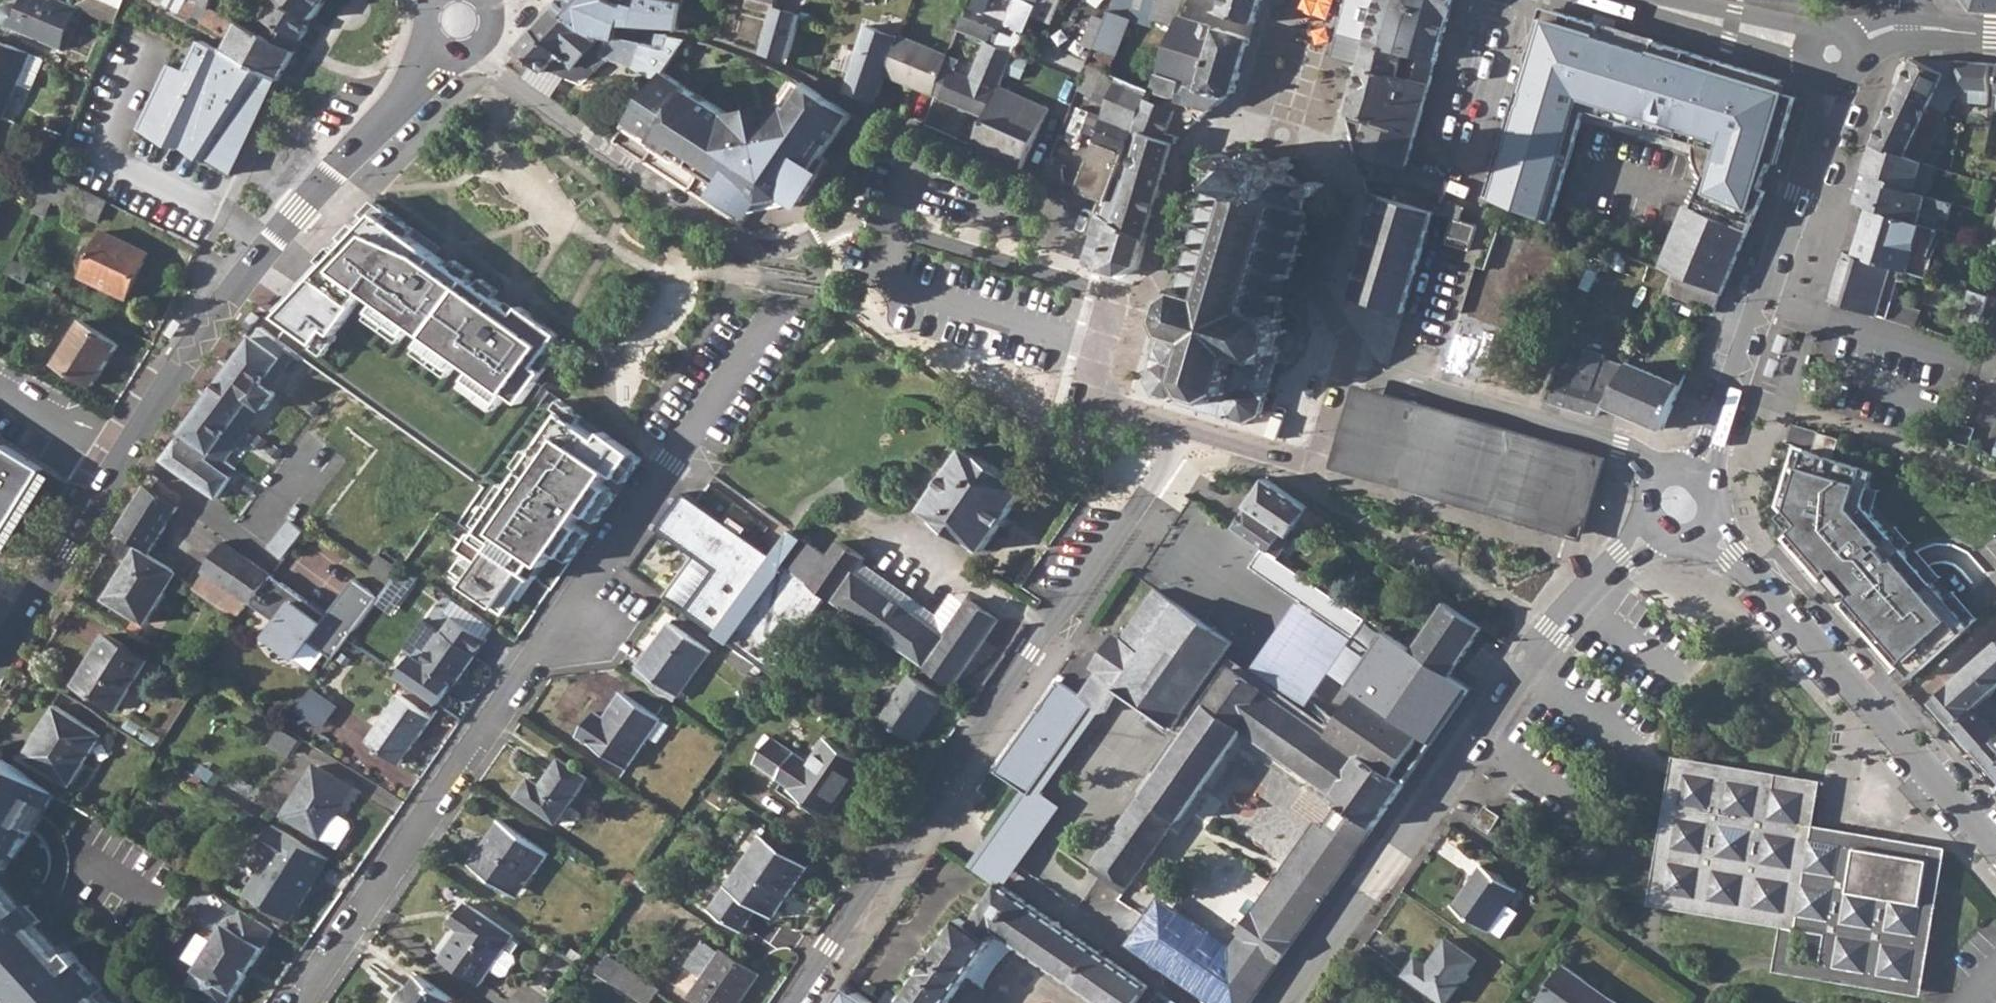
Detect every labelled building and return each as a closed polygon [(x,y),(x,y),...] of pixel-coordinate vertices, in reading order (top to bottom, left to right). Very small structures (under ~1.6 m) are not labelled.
[(73,6),(58,0),(25,0),(22,6),(16,6),(11,8),(7,11),(5,15),(5,20),(7,24),(10,27),(60,49),(78,9),(113,25),(119,12),(124,0),(85,0),(73,6)] [(195,0),(166,0),(164,4),(168,6),(192,20),(193,18),(230,39),(224,48),(278,77),(294,51),(263,33),(261,35),(219,12),(209,6),(207,7),(195,0)] [(209,6),(219,12),(226,0),(225,0),(212,0),(209,6)] [(269,23),(299,40),(314,16),(287,0),(273,0),(264,13),(265,21),(269,23)] [(314,16),(320,5),(323,0),(287,0),(314,16)] [(590,22),(620,30),(622,23),(670,26),(681,26),(685,0),(566,0),(590,22)] [(765,48),(790,56),(806,0),(779,0),(778,1),(776,12),(765,48)] [(1008,22),(1026,30),(1033,14),(1039,0),(1018,0),(1008,22)] [(1033,14),(1049,21),(1060,0),(1039,0),(1033,14)] [(1152,19),(1174,24),(1178,14),(1184,0),(1156,0),(1152,19)] [(1223,8),(1223,11),(1224,13),(1255,22),(1262,0),(1225,0),(1223,8)] [(1379,0),(1348,0),(1333,57),(1362,65),(1379,0)] [(1369,40),(1436,59),(1453,0),(1379,0),(1369,40)] [(1985,11),(1995,11),(1995,0),(1977,0),(1985,11)] [(557,4),(519,47),(537,62),(574,79),(591,74),(608,58),(633,65),(655,74),(662,78),(667,72),(691,39),(669,35),(667,48),(655,46),(618,37),(585,30),(557,4)] [(1604,23),(1544,5),(1535,34),(1488,189),(1487,194),(1508,203),(1554,221),(1586,110),(1695,143),(1694,150),(1695,158),(1697,167),(1701,175),(1703,179),(1692,205),(1748,228),(1750,229),(1787,138),(1795,108),(1798,97),(1781,92),(1784,80),(1779,77),(1764,73),(1657,40),(1653,51),(1600,35),(1604,23)] [(1095,46),(1089,61),(1105,68),(1108,70),(1132,16),(1110,9),(1108,16),(1095,46)] [(1085,43),(1095,46),(1108,16),(1097,11),(1085,43)] [(1174,24),(1156,72),(1199,87),(1217,26),(1178,14),(1174,24)] [(868,23),(847,88),(877,101),(887,73),(901,35),(868,23)] [(1156,72),(1151,86),(1174,95),(1177,87),(1188,92),(1187,100),(1201,119),(1234,91),(1251,37),(1217,26),(1199,87),(1156,72)] [(901,35),(887,73),(935,92),(945,65),(949,53),(902,33),(901,35)] [(183,145),(199,158),(207,156),(233,172),(225,162),(216,158),(224,143),(233,144),(251,101),(248,98),(253,87),(264,91),(273,76),(278,79),(278,77),(224,48),(224,50),(201,38),(187,70),(179,66),(149,131),(171,145),(183,145)] [(1,117),(17,81),(30,87),(43,57),(29,52),(0,39),(0,116),(1,117)] [(945,65),(935,92),(985,113),(994,90),(997,91),(999,85),(1015,52),(989,41),(987,40),(972,77),(945,65)] [(1369,40),(1362,65),(1429,83),(1436,59),(1369,40)] [(1900,85),(1948,109),(1959,86),(1971,87),(1971,101),(1995,102),(1995,95),(1995,62),(1913,57),(1900,85)] [(1082,79),(1078,86),(1094,93),(1096,90),(1105,68),(1089,61),(1082,79)] [(149,131),(179,66),(173,63),(143,128),(149,131)] [(1362,65),(1356,87),(1399,100),(1399,105),(1421,111),(1429,83),(1362,65)] [(662,78),(632,120),(756,205),(758,203),(760,199),(793,192),(797,195),(853,114),(805,79),(791,99),(730,117),(667,72),(662,78)] [(233,172),(278,79),(273,76),(264,91),(253,87),(248,98),(251,101),(233,144),(224,143),(216,158),(225,162),(233,172)] [(1114,98),(1081,182),(1082,188),(1101,196),(1108,198),(1117,172),(1119,167),(1132,135),(1135,126),(1146,97),(1150,88),(1122,76),(1114,98)] [(997,91),(974,144),(1009,160),(1034,99),(999,85),(997,91)] [(1900,85),(1873,141),(1923,162),(1948,109),(1900,85)] [(1356,87),(1349,111),(1399,126),(1414,134),(1421,111),(1399,105),(1399,100),(1356,87)] [(1146,97),(1135,126),(1175,142),(1176,138),(1180,136),(1166,130),(1177,103),(1171,101),(1169,107),(1146,97)] [(1034,99),(1009,160),(1023,166),(1048,105),(1034,99)] [(1394,130),(1351,117),(1364,170),(1392,178),(1397,161),(1406,163),(1414,134),(1399,126),(1394,130)] [(1140,138),(1129,177),(1161,190),(1175,142),(1135,126),(1132,135),(1140,138)] [(1873,141),(1865,170),(1896,179),(1895,184),(1928,194),(1936,166),(1923,162),(1873,141)] [(1163,328),(1156,352),(1154,352),(1153,355),(1155,356),(1153,362),(1151,364),(1152,367),(1149,378),(1146,380),(1146,381),(1146,382),(1148,382),(1155,394),(1153,396),(1154,398),(1159,395),(1167,397),(1169,402),(1171,400),(1172,399),(1175,400),(1174,403),(1176,403),(1177,400),(1192,404),(1191,408),(1194,409),(1195,405),(1208,409),(1207,413),(1210,414),(1211,410),(1225,414),(1224,417),(1226,418),(1227,415),(1231,416),(1230,419),(1231,419),(1235,417),(1242,419),(1244,421),(1243,423),(1245,424),(1246,423),(1246,420),(1260,413),(1261,415),(1264,414),(1262,411),(1266,401),(1269,400),(1267,395),(1269,389),(1272,390),(1272,386),(1270,386),(1278,362),(1279,363),(1280,360),(1278,359),(1280,352),(1282,351),(1282,349),(1281,347),(1285,333),(1288,332),(1287,329),(1284,331),(1280,325),(1282,319),(1286,319),(1286,316),(1283,315),(1288,297),(1292,298),(1293,294),(1289,293),(1294,276),(1299,276),(1299,272),(1296,271),(1301,254),(1305,254),(1305,251),(1302,250),(1307,232),(1311,233),(1312,229),(1309,228),(1314,210),(1318,211),(1319,207),(1315,206),(1318,195),(1320,194),(1323,192),(1326,184),(1324,182),(1290,172),(1292,166),(1296,168),(1297,163),(1293,161),(1295,156),(1290,155),(1289,160),(1276,156),(1265,153),(1266,147),(1261,146),(1259,151),(1255,150),(1253,155),(1258,156),(1256,162),(1221,151),(1218,154),(1216,160),(1218,164),(1219,165),(1216,177),(1212,175),(1211,179),(1215,180),(1210,198),(1205,197),(1205,201),(1209,202),(1204,220),(1199,219),(1198,223),(1202,224),(1197,242),(1193,240),(1192,244),(1195,245),(1190,263),(1186,263),(1185,267),(1189,267),(1184,285),(1179,284),(1179,287),(1183,289),(1182,292),(1173,296),(1172,295),(1170,296),(1170,297),(1172,299),(1168,314),(1165,316),(1166,318),(1164,325),(1162,325),(1162,328),(1163,328)] [(1048,161),(1042,174),(1062,183),(1064,178),(1061,172),(1062,167),(1048,161)] [(1450,180),(1408,164),(1404,176),(1446,192),(1450,180)] [(1119,167),(1117,172),(1124,175),(1125,169),(1119,167)] [(1865,170),(1856,200),(1869,204),(1919,220),(1923,206),(1951,214),(1954,201),(1928,194),(1895,184),(1896,179),(1865,170)] [(1108,198),(1102,213),(1147,238),(1161,190),(1129,177),(1124,175),(1117,172),(1108,198)] [(35,209),(34,213),(48,219),(56,201),(98,222),(109,202),(51,174),(35,209)] [(1432,211),(1381,195),(1376,213),(1369,211),(1365,230),(1370,231),(1352,296),(1403,311),(1432,211)] [(1084,259),(1084,263),(1122,274),(1140,264),(1147,238),(1102,213),(1108,198),(1101,196),(1095,210),(1095,211),(1097,213),(1091,231),(1093,232),(1084,259)] [(550,345),(559,334),(519,305),(514,312),(504,304),(493,296),(498,289),(489,282),(481,277),(476,283),(468,276),(451,263),(411,233),(415,228),(376,200),(271,314),(316,346),(327,331),(334,336),(365,293),(378,302),(371,312),(404,336),(411,326),(424,336),(417,345),(451,369),(458,359),(471,369),(464,379),(497,402),(504,393),(518,402),(536,379),(542,370),(535,365),(550,345)] [(1686,203),(1660,265),(1673,271),(1722,291),(1748,228),(1692,205),(1686,203)] [(1869,204),(1855,252),(1903,267),(1923,273),(1937,225),(1919,220),(1869,204)] [(1476,224),(1451,216),(1444,240),(1469,247),(1476,224)] [(105,231),(82,277),(127,298),(149,254),(105,231)] [(1497,231),(1485,267),(1513,276),(1524,240),(1497,231)] [(1846,249),(1832,296),(1914,323),(1918,307),(1893,298),(1903,267),(1855,252),(1846,249)] [(451,263),(468,276),(472,270),(455,258),(451,263)] [(1673,271),(1664,288),(1712,307),(1714,308),(1722,291),(1673,271)] [(365,319),(398,343),(404,336),(371,312),(365,319)] [(1444,366),(1443,369),(1484,381),(1492,351),(1499,353),(1509,330),(1492,325),(1491,328),(1459,319),(1453,337),(1444,366)] [(82,321),(55,363),(91,385),(118,343),(82,321)] [(260,328),(186,431),(226,460),(262,410),(266,408),(276,395),(276,391),(273,388),(264,383),(289,349),(260,328)] [(324,358),(337,338),(334,336),(327,331),(316,346),(313,350),(324,358)] [(412,353),(445,376),(451,369),(417,345),(412,353)] [(1562,368),(1552,401),(1599,415),(1625,364),(1603,358),(1604,354),(1586,348),(1583,359),(1568,355),(1562,368)] [(1609,404),(1663,427),(1686,371),(1672,366),(1667,377),(1630,362),(1609,404)] [(459,386),(492,410),(497,402),(464,379),(459,386)] [(568,405),(512,485),(572,527),(579,516),(594,527),(620,490),(605,479),(612,469),(628,479),(643,458),(604,431),(598,439),(577,424),(583,416),(568,405)] [(1968,445),(1974,427),(1951,420),(1946,438),(1968,445)] [(186,431),(165,459),(217,496),(218,496),(232,477),(221,467),(226,460),(186,431)] [(1819,432),(1813,450),(1832,456),(1838,438),(1819,432)] [(44,468),(42,466),(5,443),(0,440),(0,538),(44,468)] [(1783,513),(1779,517),(1792,531),(1785,538),(1817,576),(1878,519),(1865,504),(1875,470),(1794,445),(1778,506),(1783,513)] [(964,448),(923,508),(936,517),(935,520),(968,542),(970,540),(983,549),(1023,488),(1012,480),(1012,477),(979,455),(977,457),(964,448)] [(1602,461),(1589,457),(1583,477),(1596,480),(1602,461)] [(1266,479),(1233,527),(1264,544),(1282,557),(1292,542),(1290,534),(1300,519),(1326,537),(1335,525),(1266,479)] [(149,483),(120,531),(151,549),(178,505),(149,483)] [(512,485),(476,537),(530,574),(536,578),(554,553),(569,563),(587,537),(572,527),(512,485)] [(1593,490),(1581,486),(1577,499),(1590,503),(1593,490)] [(697,557),(669,597),(775,671),(828,594),(811,582),(795,570),(784,563),(680,490),(654,527),(697,557)] [(1587,512),(1574,508),(1569,528),(1581,532),(1587,512)] [(1842,603),(1857,621),(1919,565),(1878,519),(1817,576),(1820,580),(1824,576),(1845,600),(1842,603)] [(530,574),(476,537),(468,532),(458,549),(477,562),(461,585),(504,614),(530,574)] [(804,535),(784,563),(795,570),(815,543),(804,535)] [(830,554),(811,582),(828,594),(836,599),(856,570),(857,571),(866,556),(841,539),(830,554)] [(208,571),(195,588),(237,618),(249,601),(252,603),(272,574),(225,541),(205,569),(208,571)] [(815,543),(795,570),(811,582),(830,554),(815,543)] [(176,571),(161,561),(138,547),(107,597),(146,621),(176,571)] [(1265,547),(1253,565),(1303,599),(1357,635),(1369,616),(1265,547)] [(1919,565),(1857,621),(1897,667),(1901,663),(1959,612),(1947,598),(1919,565)] [(402,566),(381,604),(398,613),(419,575),(402,566)] [(856,570),(836,599),(953,684),(999,618),(969,598),(945,633),(857,571),(856,570)] [(327,614),(272,574),(252,603),(277,621),(267,636),(296,657),(309,639),(333,657),(379,595),(354,577),(327,614)] [(1098,670),(1082,693),(1102,709),(1118,684),(1175,725),(1187,707),(1195,713),(1204,699),(1197,694),(1222,657),(1229,647),(1233,641),(1157,588),(1122,637),(1117,633),(1093,666),(1098,670)] [(1901,663),(1912,675),(1978,617),(1955,591),(1947,598),(1959,612),(1901,663)] [(1455,597),(1422,645),(1459,670),(1492,622),(1455,597)] [(1357,635),(1303,599),(1257,666),(1313,704),(1357,635)] [(454,615),(423,661),(453,682),(456,683),(486,638),(454,615)] [(1353,641),(1370,654),(1388,629),(1371,617),(1353,641)] [(671,621),(640,666),(681,693),(712,649),(671,621)] [(1393,627),(1357,681),(1439,739),(1477,682),(1393,627)] [(108,634),(77,683),(118,709),(149,659),(108,634)] [(1952,727),(1988,694),(1995,687),(1995,642),(1930,702),(1952,727)] [(756,660),(738,647),(730,659),(748,672),(756,660)] [(453,682),(423,661),(417,656),(402,678),(439,703),(453,682)] [(1105,846),(1096,859),(1129,883),(1176,815),(1180,818),(1243,728),(1334,791),(1330,796),(1379,827),(1412,780),(1401,771),(1336,727),(1333,724),(1327,732),(1248,677),(1233,666),(1208,701),(1169,757),(1146,792),(1142,792),(1105,846)] [(910,673),(880,715),(915,740),(944,697),(910,673)] [(1029,793),(1093,702),(1082,693),(1060,679),(995,770),(1024,790),(1029,793)] [(329,726),(340,698),(311,687),(300,714),(329,726)] [(1427,733),(1363,689),(1336,727),(1401,771),(1427,733)] [(596,710),(580,733),(629,767),(650,735),(659,741),(672,724),(623,691),(606,717),(596,710)] [(401,694),(369,740),(401,763),(433,717),(401,694)] [(1952,727),(1995,776),(1995,703),(1988,694),(1952,727)] [(1004,886),(1062,804),(1045,792),(1102,709),(1093,702),(1029,793),(1024,790),(972,863),(998,882),(1004,886)] [(57,707),(28,755),(73,783),(102,734),(57,707)] [(772,735),(756,759),(792,784),(791,788),(829,814),(864,762),(826,735),(809,761),(772,735)] [(0,756),(0,863),(7,851),(15,857),(32,830),(24,825),(40,799),(48,805),(56,791),(0,756)] [(531,777),(519,794),(559,822),(589,776),(561,757),(543,785),(531,777)] [(337,812),(352,787),(316,764),(286,813),(339,846),(352,825),(351,821),(337,812)] [(1685,771),(1667,888),(1785,909),(1799,912),(1797,927),(1826,932),(1821,961),(1910,977),(1930,857),(1797,835),(1805,791),(1685,771)] [(1487,805),(1476,820),(1490,830),(1500,815),(1487,805)] [(502,820),(473,863),(519,895),(548,852),(502,820)] [(323,854),(275,824),(261,848),(271,855),(249,891),(293,919),(314,885),(312,884),(321,870),(316,866),(323,854)] [(1264,926),(1235,969),(1260,987),(1333,883),(1356,850),(1354,841),(1333,827),(1323,829),(1262,916),(1264,926)] [(764,833),(714,909),(743,929),(758,906),(773,916),(808,863),(764,833)] [(1483,863),(1453,905),(1488,929),(1490,925),(1503,936),(1521,909),(1508,901),(1517,887),(1483,863)] [(998,931),(1086,992),(1083,995),(1095,1002),(1136,1002),(1147,985),(1004,886),(998,882),(970,923),(961,917),(902,1002),(948,1002),(998,931)] [(3,999),(10,992),(19,1002),(107,1002),(99,995),(106,988),(72,950),(64,957),(36,925),(32,929),(19,915),(23,912),(0,887),(0,996),(3,999)] [(515,935),(468,903),(454,924),(463,929),(444,956),(482,983),(493,967),(504,974),(510,973),(518,961),(517,954),(514,953),(521,942),(513,937),(515,935)] [(206,971),(218,979),(208,996),(221,1002),(232,1002),(278,928),(245,908),(235,925),(228,921),(200,968),(206,971)] [(1154,912),(1132,946),(1214,1002),(1249,1002),(1260,987),(1235,969),(1154,912)] [(1417,957),(1406,973),(1445,1001),(1476,958),(1447,938),(1428,965),(1417,957)] [(691,996),(702,1002),(737,1002),(757,974),(721,949),(721,951),(704,939),(686,964),(704,976),(691,996)] [(1538,999),(1543,1002),(1620,1002),(1563,963),(1538,999)] [(612,981),(644,1002),(651,1002),(659,993),(660,990),(623,965),(612,981)] [(400,1002),(450,1002),(453,999),(419,975),(400,1002)] [(612,981),(604,992),(620,1002),(644,1002),(612,981)] [(852,983),(838,1002),(881,1002),(852,983)] [(1161,993),(1154,1002),(1175,1002),(1161,993)]
